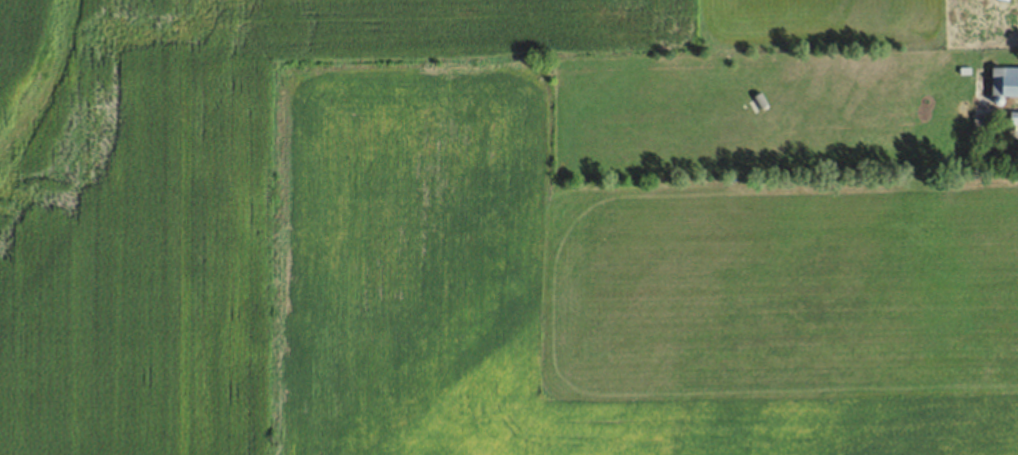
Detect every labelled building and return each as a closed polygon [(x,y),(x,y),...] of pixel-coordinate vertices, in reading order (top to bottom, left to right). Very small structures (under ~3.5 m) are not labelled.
[(986,67),(986,75),(992,75),(992,95),(1017,95),(1017,67),(986,67)]
